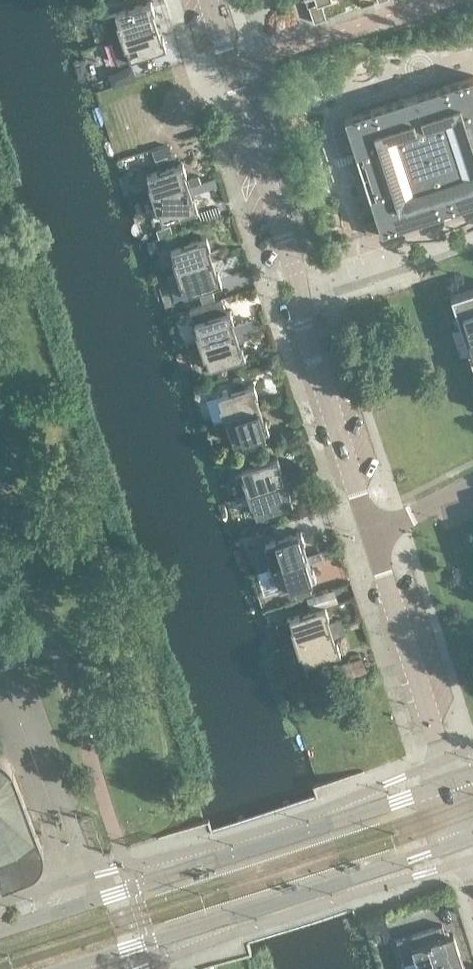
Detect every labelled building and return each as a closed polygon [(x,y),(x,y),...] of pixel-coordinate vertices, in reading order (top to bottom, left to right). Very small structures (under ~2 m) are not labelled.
[(156,24),(152,11),(154,11),(151,0),(115,12),(118,22),(116,23),(118,28),(112,30),(115,38),(156,24)] [(314,22),(326,18),(320,0),(307,0),(314,22)] [(166,47),(162,36),(161,37),(156,24),(115,38),(117,45),(123,43),(124,48),(126,48),(130,58),(166,47)] [(344,117),(381,231),(472,201),(472,76),(344,117)] [(159,159),(174,154),(170,142),(155,147),(159,159)] [(188,186),(184,173),(186,173),(183,162),(147,174),(150,184),(148,185),(150,190),(144,192),(147,199),(188,186)] [(191,193),(217,185),(215,177),(188,186),(191,193)] [(198,209),(194,198),(193,199),(191,193),(188,186),(147,199),(149,207),(155,205),(156,210),(158,210),(162,220),(198,209)] [(212,259),(209,251),(208,247),(210,246),(206,236),(170,247),(174,258),(172,258),(173,263),(168,265),(170,273),(212,260),(212,259)] [(222,256),(220,248),(209,251),(212,259),(222,256)] [(221,282),(218,272),(216,272),(212,260),(170,273),(173,281),(178,279),(180,284),(182,283),(185,294),(221,282)] [(451,295),(460,325),(472,321),(472,288),(451,295)] [(236,333),(233,325),(231,320),(233,320),(230,309),(194,321),(197,331),(195,332),(200,345),(236,333)] [(460,325),(469,354),(472,353),(472,321),(460,325)] [(246,329),(243,322),(233,325),(236,333),(249,329),(249,328),(246,329)] [(252,336),(249,329),(236,333),(238,340),(252,336)] [(245,356),(242,345),(240,346),(238,340),(236,333),(200,345),(204,357),(205,357),(209,367),(245,356)] [(215,393),(247,381),(243,372),(211,384),(215,393)] [(259,407),(255,394),(257,393),(254,383),(217,395),(221,405),(219,405),(221,410),(215,412),(217,420),(259,407)] [(269,429),(265,419),(263,420),(259,407),(217,420),(220,428),(226,426),(227,431),(229,430),(233,441),(269,429)] [(283,480),(281,473),(279,467),(281,467),(277,456),(241,468),(244,478),(243,479),(244,484),(239,486),(241,494),(283,480)] [(295,476),(293,469),(281,473),(283,480),(295,476)] [(298,484),(295,476),(283,480),(285,488),(298,484)] [(292,503),(289,492),(287,493),(285,488),(283,480),(241,494),(243,501),(249,499),(251,505),(253,504),(256,514),(292,503)] [(306,554),(302,541),(304,540),(301,530),(265,542),(268,552),(266,553),(268,558),(262,559),(265,567),(306,554)] [(321,558),(319,550),(306,554),(309,562),(321,558)] [(316,576),(312,566),(311,567),(309,562),(306,554),(265,567),(267,575),(273,573),(274,578),(276,577),(280,588),(316,576)] [(331,629),(328,621),(326,616),(328,615),(325,605),(289,617),(292,627),(290,628),(292,633),(286,635),(289,642),(331,629)] [(343,625),(341,617),(328,621),(331,629),(343,625)] [(346,632),(343,625),(331,629),(333,636),(346,632)] [(340,651),(337,641),(335,642),(333,636),(331,629),(289,642),(291,650),(297,648),(299,653),(300,653),(304,663),(340,651)] [(13,771),(12,769),(10,766),(9,764),(6,761),(3,758),(0,757),(0,885),(1,885),(1,886),(30,876),(32,875),(34,873),(36,871),(38,869),(39,867),(41,865),(42,863),(42,861),(43,859),(43,856),(43,854),(43,852),(42,849),(42,847),(37,836),(13,771)] [(453,932),(445,935),(442,923),(396,938),(404,961),(415,958),(419,968),(461,968),(465,968),(453,932)]
